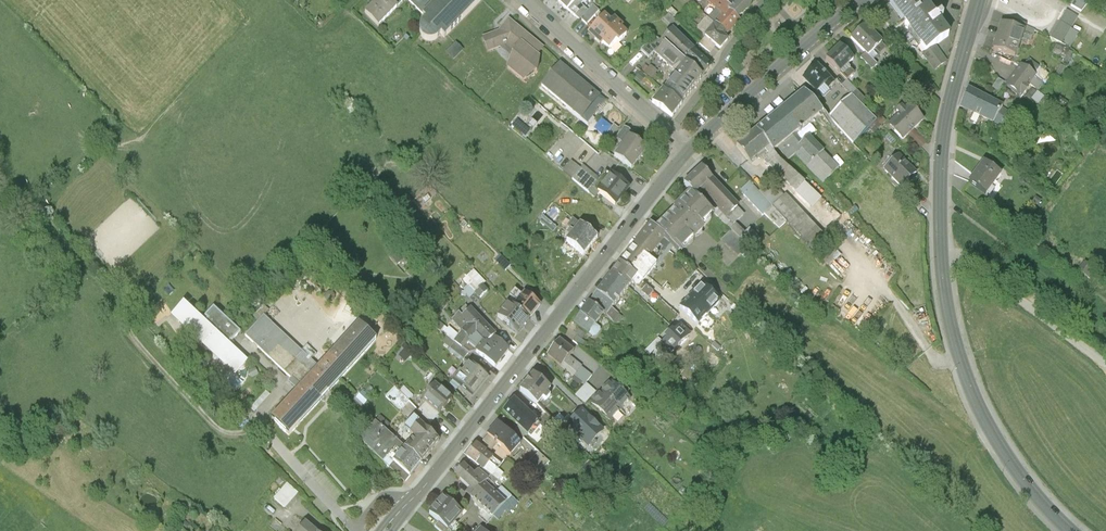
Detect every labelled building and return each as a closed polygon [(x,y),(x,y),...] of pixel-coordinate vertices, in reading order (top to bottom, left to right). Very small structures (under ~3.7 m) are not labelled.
[(365,13),(379,26),(398,7),(391,0),(377,0),(365,13)] [(431,2),(429,0),(408,0),(424,15),(423,16),(426,20),(422,23),(420,28),(420,32),(422,36),(425,40),(427,40),(431,41),(435,40),(438,38),(441,34),(444,38),(482,0),(433,0),(431,2)] [(558,2),(570,13),(575,8),(579,12),(583,7),(581,5),(586,0),(560,0),(558,2)] [(719,0),(713,0),(710,3),(717,10),(718,11),(724,4),(719,0)] [(745,0),(719,0),(724,4),(725,4),(731,9),(728,12),(737,20),(737,19),(751,5),(745,0)] [(893,3),(878,13),(891,32),(905,22),(926,52),(934,46),(947,37),(922,1),(924,0),(891,0),(893,3)] [(1070,7),(1080,13),(1090,1),(1089,0),(1074,0),(1070,7)] [(737,20),(728,12),(731,9),(725,4),(724,4),(718,11),(724,16),(716,25),(727,35),(739,21),(737,19),(737,20)] [(588,12),(581,20),(587,25),(599,12),(593,6),(588,12)] [(579,12),(574,17),(579,21),(581,20),(588,12),(583,7),(579,12)] [(717,10),(708,20),(715,26),(716,25),(724,16),(718,11),(717,10)] [(1077,18),(1066,11),(1049,39),(1062,44),(1077,18)] [(680,25),(668,15),(664,20),(675,31),(680,25)] [(614,20),(610,24),(604,17),(590,32),(610,49),(617,42),(619,44),(626,35),(620,30),(622,28),(614,20)] [(727,35),(716,25),(715,26),(708,20),(707,18),(697,30),(705,37),(705,38),(715,46),(720,50),(730,38),(727,36),(727,35)] [(1025,26),(1012,19),(1009,28),(1022,32),(1023,32),(1022,33),(1023,33),(1025,26)] [(521,31),(508,21),(504,26),(500,32),(483,38),(489,51),(505,45),(514,52),(507,68),(523,81),(525,80),(537,71),(539,58),(537,56),(543,48),(521,30),(521,31)] [(1009,28),(1001,25),(993,50),(1015,57),(1022,33),(1023,32),(1022,32),(1009,28)] [(871,33),(864,27),(851,40),(865,54),(868,57),(881,44),(875,38),(875,37),(871,33)] [(692,51),(672,32),(661,43),(682,62),(683,61),(692,51)] [(654,37),(640,51),(649,59),(654,53),(650,50),(658,41),(654,37)] [(715,46),(705,38),(699,45),(709,53),(715,46)] [(446,52),(454,59),(463,49),(455,41),(446,52)] [(661,43),(658,41),(650,50),(654,53),(674,71),(679,68),(682,70),(686,65),(661,43)] [(1056,44),(1052,53),(1064,58),(1067,49),(1056,44)] [(926,52),(923,54),(935,70),(945,63),(934,46),(926,52)] [(853,62),(840,48),(826,62),(839,75),(853,62)] [(702,60),(692,51),(683,61),(693,70),(702,60)] [(877,66),(868,57),(865,54),(860,59),(872,71),(877,66)] [(1029,58),(1023,65),(1034,73),(1040,66),(1029,58)] [(711,68),(702,60),(693,70),(702,78),(711,68)] [(600,97),(560,64),(542,86),(567,107),(571,102),(586,114),(600,97)] [(702,79),(686,65),(682,70),(665,92),(682,104),(702,79)] [(816,67),(803,81),(816,95),(824,87),(828,91),(834,85),(825,76),(816,67)] [(1034,77),(1020,67),(1006,86),(1020,96),(1034,77)] [(837,82),(828,72),(825,76),(834,85),(837,82)] [(936,90),(922,76),(917,81),(930,95),(936,90)] [(1001,109),(1002,108),(967,89),(964,98),(998,115),(1001,109)] [(665,92),(663,90),(652,103),(672,118),(682,104),(665,92)] [(866,102),(856,92),(852,97),(861,106),(866,102)] [(797,99),(814,120),(823,112),(818,106),(817,107),(804,93),(797,99)] [(861,106),(852,97),(829,119),(853,145),(876,122),(861,106)] [(993,122),(998,115),(964,98),(959,107),(972,113),(981,118),(993,123),(993,122)] [(797,99),(757,132),(769,147),(773,152),(778,148),(794,135),(814,120),(797,99)] [(908,107),(904,111),(901,108),(896,112),(899,115),(888,126),(902,140),(908,135),(913,130),(922,121),(908,107)] [(1018,121),(1001,109),(998,115),(993,122),(998,126),(1000,123),(1007,128),(1009,124),(1014,127),(1018,121)] [(510,125),(528,137),(539,123),(520,110),(510,125)] [(969,119),(970,121),(976,124),(978,124),(981,118),(972,113),(969,119)] [(881,118),(877,122),(881,126),(885,122),(881,118)] [(881,127),(876,123),(869,130),(874,135),(881,127)] [(623,146),(629,138),(630,139),(633,135),(625,129),(616,141),(623,146)] [(913,130),(908,135),(921,148),(926,143),(913,130)] [(769,147),(757,132),(736,148),(749,164),(756,158),(758,160),(763,156),(761,154),(764,151),(769,147)] [(794,135),(778,148),(785,156),(801,144),(794,135)] [(623,146),(614,158),(631,171),(646,151),(630,139),(629,138),(623,146)] [(823,153),(808,138),(802,144),(801,144),(785,156),(789,161),(796,155),(808,168),(823,154),(823,153)] [(671,147),(663,140),(656,149),(664,156),(671,147)] [(780,161),(773,152),(769,147),(764,151),(773,163),(771,165),(780,171),(785,165),(780,161)] [(823,154),(808,168),(823,184),(838,169),(823,154)] [(916,174),(899,156),(884,171),(901,189),(916,174)] [(1000,175),(983,163),(969,183),(986,196),(991,188),(1000,175)] [(597,183),(581,170),(572,180),(589,194),(597,183)] [(730,201),(701,170),(684,186),(691,193),(694,197),(712,214),(714,216),(730,201)] [(800,179),(791,170),(785,176),(795,185),(800,179)] [(628,188),(612,175),(598,192),(615,206),(628,188)] [(772,207),(754,188),(744,197),(762,217),(764,215),(772,207)] [(691,193),(678,206),(678,207),(674,211),(676,213),(663,225),(663,226),(657,232),(669,245),(670,245),(678,253),(684,247),(683,246),(701,229),(699,227),(712,214),(694,197),(691,193)] [(737,209),(730,201),(714,216),(730,232),(739,240),(744,235),(734,226),(743,216),(736,210),(737,209)] [(789,225),(772,207),(764,215),(780,233),(789,225)] [(744,235),(739,240),(748,249),(749,250),(765,235),(755,224),(744,235)] [(597,239),(580,225),(574,233),(570,238),(567,242),(583,256),(597,239)] [(632,249),(647,261),(657,269),(673,249),(669,246),(669,245),(657,232),(651,225),(632,249)] [(739,240),(730,232),(721,241),(738,259),(748,249),(739,240)] [(561,249),(555,258),(564,265),(570,255),(561,249)] [(632,249),(626,257),(641,268),(647,261),(632,249)] [(626,257),(619,265),(634,277),(641,268),(626,257)] [(511,266),(502,258),(497,263),(506,271),(511,266)] [(1095,270),(1084,262),(1077,272),(1083,276),(1088,280),(1095,270)] [(634,277),(619,265),(611,276),(619,282),(628,289),(633,283),(636,279),(634,277)] [(619,282),(611,276),(597,294),(613,306),(614,307),(622,297),(624,299),(625,297),(623,295),(628,289),(619,282)] [(652,293),(636,279),(633,283),(635,288),(648,299),(652,293)] [(487,292),(477,281),(470,287),(480,299),(487,292)] [(701,285),(690,296),(709,314),(720,303),(701,285)] [(525,293),(522,296),(515,290),(510,296),(513,298),(509,304),(529,319),(540,305),(525,293)] [(613,306),(597,294),(589,304),(604,316),(607,318),(612,323),(618,315),(611,310),(613,306)] [(698,326),(709,314),(690,296),(679,308),(698,326)] [(604,316),(589,304),(574,323),(588,334),(589,333),(592,336),(594,336),(598,331),(598,329),(595,327),(604,316)] [(528,321),(507,305),(498,317),(518,333),(528,321)] [(241,333),(214,308),(205,318),(201,323),(183,307),(174,317),(236,373),(245,363),(227,347),(232,342),(241,333)] [(470,309),(462,317),(459,313),(452,320),(464,333),(469,340),(476,334),(477,334),(475,332),(484,324),(470,309)] [(300,423),(323,397),(376,341),(359,325),(319,368),(312,376),(274,341),(275,341),(265,331),(271,324),(264,317),(246,337),(301,388),(272,419),(289,435),(300,423)] [(319,368),(271,324),(265,331),(275,341),(274,341),(312,376),(319,368)] [(495,336),(484,324),(475,332),(477,334),(476,334),(486,345),(488,343),(495,336)] [(673,334),(671,332),(665,338),(666,340),(656,350),(661,355),(664,352),(669,357),(679,347),(679,346),(689,336),(680,326),(673,334)] [(464,333),(456,343),(469,354),(473,349),(466,343),(469,340),(464,333)] [(495,340),(491,345),(488,343),(486,345),(476,334),(469,340),(466,343),(473,349),(496,367),(509,351),(495,340)] [(587,344),(577,337),(573,342),(583,350),(587,344)] [(574,352),(560,341),(547,356),(562,368),(569,358),(574,352)] [(469,354),(456,343),(451,349),(464,360),(469,354)] [(581,368),(569,358),(562,368),(573,377),(581,368)] [(487,378),(470,364),(462,374),(460,372),(453,381),(473,396),(487,378)] [(592,377),(581,368),(573,377),(584,386),(586,384),(592,377)] [(550,389),(533,376),(530,380),(529,380),(525,384),(526,385),(520,391),(537,405),(542,399),(546,402),(550,397),(546,394),(550,389)] [(630,391),(620,382),(615,387),(625,396),(630,391)] [(615,387),(611,383),(601,393),(620,411),(630,401),(625,396),(615,387)] [(584,386),(575,396),(584,406),(596,393),(586,384),(584,386)] [(452,400),(435,386),(423,400),(428,405),(440,415),(452,400)] [(401,392),(391,402),(400,411),(410,402),(401,392)] [(620,411),(601,393),(591,404),(611,421),(620,411)] [(538,423),(513,400),(503,412),(528,435),(537,424),(538,423)] [(440,415),(428,405),(421,413),(431,423),(440,415)] [(602,432),(582,412),(563,432),(570,439),(575,434),(588,447),(602,432)] [(395,441),(384,431),(391,424),(380,414),(358,438),(379,458),(395,441)] [(561,430),(545,415),(538,423),(537,424),(547,433),(548,432),(554,437),(561,430)] [(414,419),(411,419),(403,428),(410,434),(420,424),(414,419)] [(439,441),(420,424),(410,434),(415,438),(405,449),(421,464),(439,441)] [(520,445),(498,424),(488,435),(488,436),(497,444),(510,456),(520,445)] [(497,444),(488,436),(483,441),(486,444),(489,447),(484,452),(488,455),(497,444)] [(486,444),(481,449),(476,445),(467,457),(481,468),(484,470),(489,463),(498,470),(501,465),(488,455),(484,452),(489,447),(486,444)] [(421,464),(405,449),(390,468),(405,483),(421,464)] [(549,463),(539,453),(529,463),(539,472),(549,463)] [(498,470),(489,463),(484,470),(492,477),(497,470),(498,470)] [(474,475),(463,465),(454,475),(470,489),(475,494),(485,484),(491,489),(494,486),(477,472),(474,475)] [(497,470),(492,477),(484,470),(481,468),(477,472),(494,486),(503,475),(497,470)] [(491,489),(485,484),(475,494),(470,489),(466,492),(477,502),(474,504),(481,511),(483,508),(493,517),(503,506),(506,503),(491,489)] [(288,485),(275,500),(285,508),(297,493),(288,485)] [(518,503),(501,488),(499,490),(494,486),(491,489),(506,503),(503,506),(510,512),(518,503)] [(462,514),(444,498),(429,514),(430,514),(429,514),(439,523),(448,530),(449,530),(462,514)] [(304,523),(298,530),(314,530),(304,523)] [(439,523),(435,527),(439,530),(450,530),(449,530),(448,530),(439,523)]
